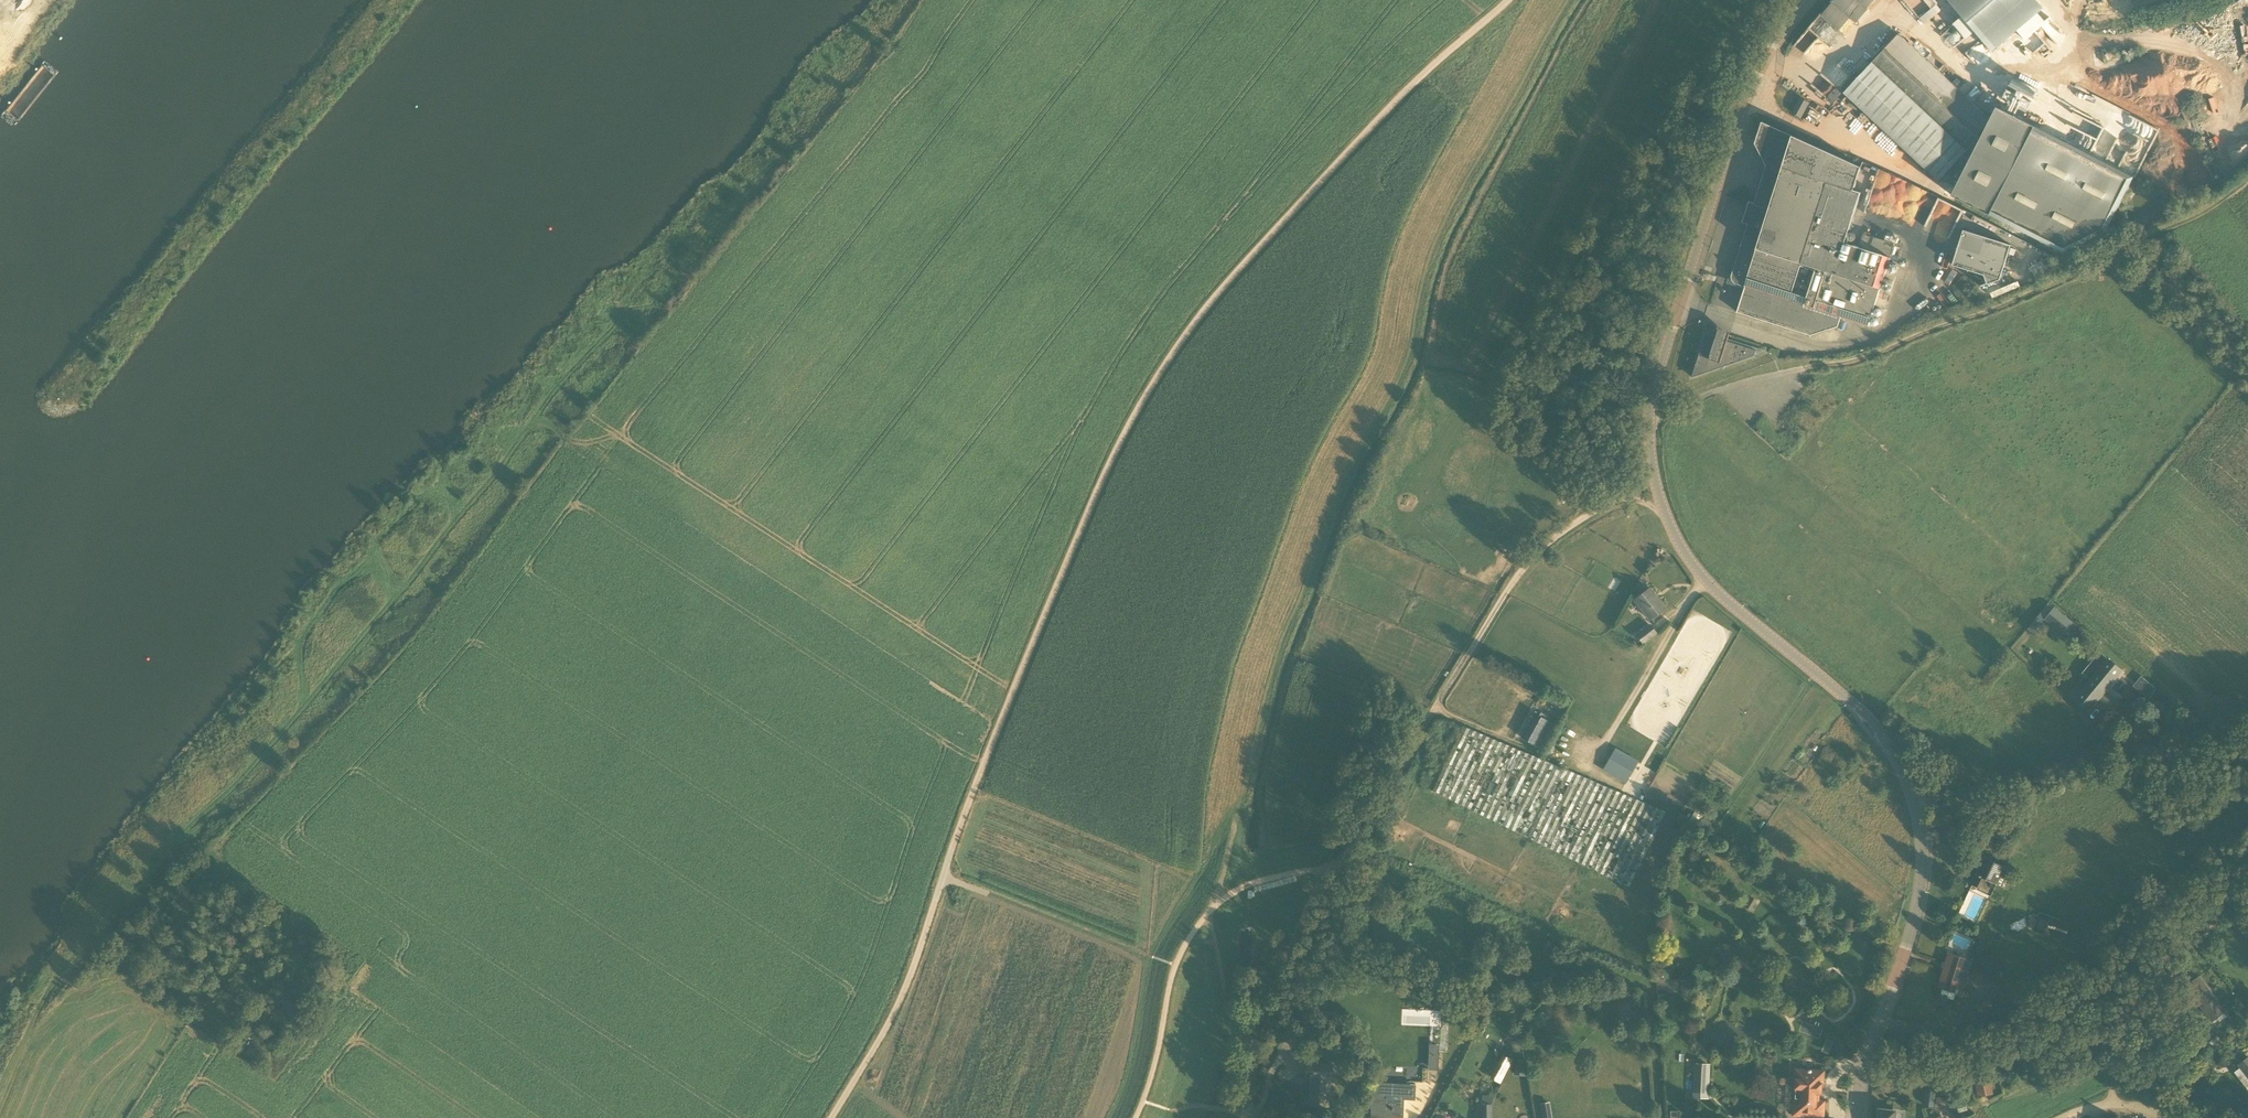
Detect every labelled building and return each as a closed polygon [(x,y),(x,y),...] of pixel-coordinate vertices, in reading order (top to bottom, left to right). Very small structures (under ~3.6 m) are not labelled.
[(1836,30),(1847,17),(1853,22),(1872,0),(1829,0),(1817,14),(1836,30)] [(1931,9),(1937,4),(1935,1),(1936,0),(1924,0),(1931,9)] [(1963,17),(1953,24),(1965,39),(1975,31),(1992,52),(2017,30),(2025,40),(2041,26),(2033,17),(2043,8),(2037,0),(1949,0),(1963,17)] [(1807,40),(1809,37),(1804,33),(1794,47),(1802,52),(1809,42),(1807,40)] [(1899,34),(1844,93),(1953,193),(1952,195),(2067,254),(2106,232),(2134,177),(1997,107),(1991,119),(1899,34)] [(1831,99),(1841,87),(1822,70),(1811,82),(1831,99)] [(2006,105),(2020,111),(2026,95),(2031,97),(2033,91),(2002,79),(1997,91),(2010,96),(2006,105)] [(1809,103),(1801,98),(1793,113),(1800,117),(1809,103)] [(1845,243),(1861,192),(1854,190),(1861,167),(1762,122),(1755,144),(1775,181),(1778,182),(1770,208),(1752,203),(1750,203),(1749,204),(1745,216),(1745,218),(1747,220),(1749,220),(1732,276),(1732,278),(1732,280),(1733,281),(1734,282),(1734,283),(1735,283),(1736,284),(1746,287),(1737,312),(1811,335),(1838,327),(1841,317),(1869,326),(1895,244),(1874,237),(1864,234),(1859,247),(1845,243)] [(1937,198),(1924,226),(1950,239),(1963,210),(1937,198)] [(1962,232),(1951,267),(1983,277),(1986,286),(1998,282),(2009,247),(1962,232)] [(1716,338),(1706,334),(1692,378),(1755,356),(1756,350),(1728,341),(1730,332),(1719,328),(1716,338)] [(1649,588),(1634,599),(1650,619),(1665,608),(1649,588)] [(2054,607),(2046,618),(2064,633),(2073,622),(2054,607)] [(1649,623),(1635,634),(1631,637),(1636,642),(1639,640),(1642,644),(1657,633),(1649,623)] [(2108,659),(2091,680),(2076,698),(2089,709),(2122,670),(2108,659)] [(2149,694),(2154,687),(2144,679),(2138,686),(2149,694)] [(1548,721),(1534,713),(1521,737),(1535,745),(1548,721)] [(1666,812),(1463,726),(1432,791),(1630,888),(1632,884),(1632,883),(1666,812)] [(1606,755),(1602,762),(1610,767),(1614,761),(1606,755)] [(1711,823),(1702,817),(1697,825),(1707,831),(1711,823)] [(1993,893),(1997,884),(2003,887),(2007,878),(2005,877),(2010,868),(1984,857),(1984,856),(1971,883),(1993,893)] [(1744,906),(1750,910),(1756,899),(1750,896),(1744,906)] [(2033,930),(2046,934),(2054,937),(2060,919),(2053,916),(2040,912),(2033,930)] [(1968,920),(1958,915),(1956,919),(1966,924),(1968,920)] [(2153,947),(2160,937),(2151,931),(2144,941),(2153,947)] [(1573,952),(1569,963),(1576,966),(1580,955),(1573,952)] [(1949,954),(1939,986),(1942,988),(1940,995),(1954,999),(1956,992),(1961,993),(1971,960),(1949,954)] [(2212,1021),(2225,1012),(2199,976),(2186,985),(2212,1021)] [(1630,992),(1617,993),(1618,1004),(1631,1003),(1630,992)] [(1975,1005),(1978,1012),(1992,1004),(1989,997),(1975,1005)] [(1540,1009),(1531,1019),(1540,1027),(1549,1017),(1540,1009)] [(1502,1055),(1494,1070),(1504,1075),(1512,1060),(1502,1055)] [(1367,1063),(1363,1060),(1356,1072),(1366,1078),(1375,1062),(1369,1059),(1367,1063)] [(1691,1097),(1708,1098),(1709,1063),(1692,1063),(1691,1097)] [(1320,1106),(1327,1106),(1328,1106),(1329,1077),(1332,1077),(1332,1065),(1307,1065),(1306,1076),(1312,1076),(1312,1081),(1311,1096),(1313,1096),(1312,1104),(1310,1105),(1320,1106)] [(1525,1073),(1524,1066),(1517,1065),(1513,1071),(1512,1075),(1516,1075),(1523,1076),(1525,1076),(1525,1073)] [(1793,1098),(1792,1115),(1812,1116),(1820,1117),(1823,1117),(1824,1101),(1818,1101),(1819,1090),(1819,1084),(1823,1084),(1823,1078),(1824,1071),(1813,1070),(1802,1069),(1802,1078),(1794,1078),(1793,1089),(1794,1090),(1799,1090),(1799,1099),(1794,1098),(1793,1098)] [(1978,1097),(1991,1094),(1989,1081),(1985,1082),(1984,1077),(1974,1079),(1978,1097)] [(1380,1117),(1388,1117),(1401,1117),(1401,1116),(1401,1099),(1414,1099),(1414,1086),(1394,1085),(1394,1083),(1393,1083),(1382,1083),(1375,1082),(1374,1091),(1373,1091),(1373,1092),(1372,1098),(1371,1098),(1371,1100),(1370,1117),(1380,1117)] [(1935,1107),(1936,1096),(1926,1095),(1925,1106),(1935,1107)] [(1937,1098),(1935,1107),(1944,1108),(1945,1099),(1937,1098)] [(1549,1102),(1540,1103),(1542,1117),(1552,1117),(1549,1102)] [(1481,1117),(1491,1117),(1491,1104),(1481,1104),(1481,1117)] [(1894,1109),(1887,1108),(1887,1110),(1878,1109),(1877,1117),(1893,1117),(1894,1109)] [(1680,1109),(1671,1110),(1671,1117),(1680,1117),(1680,1109)]
